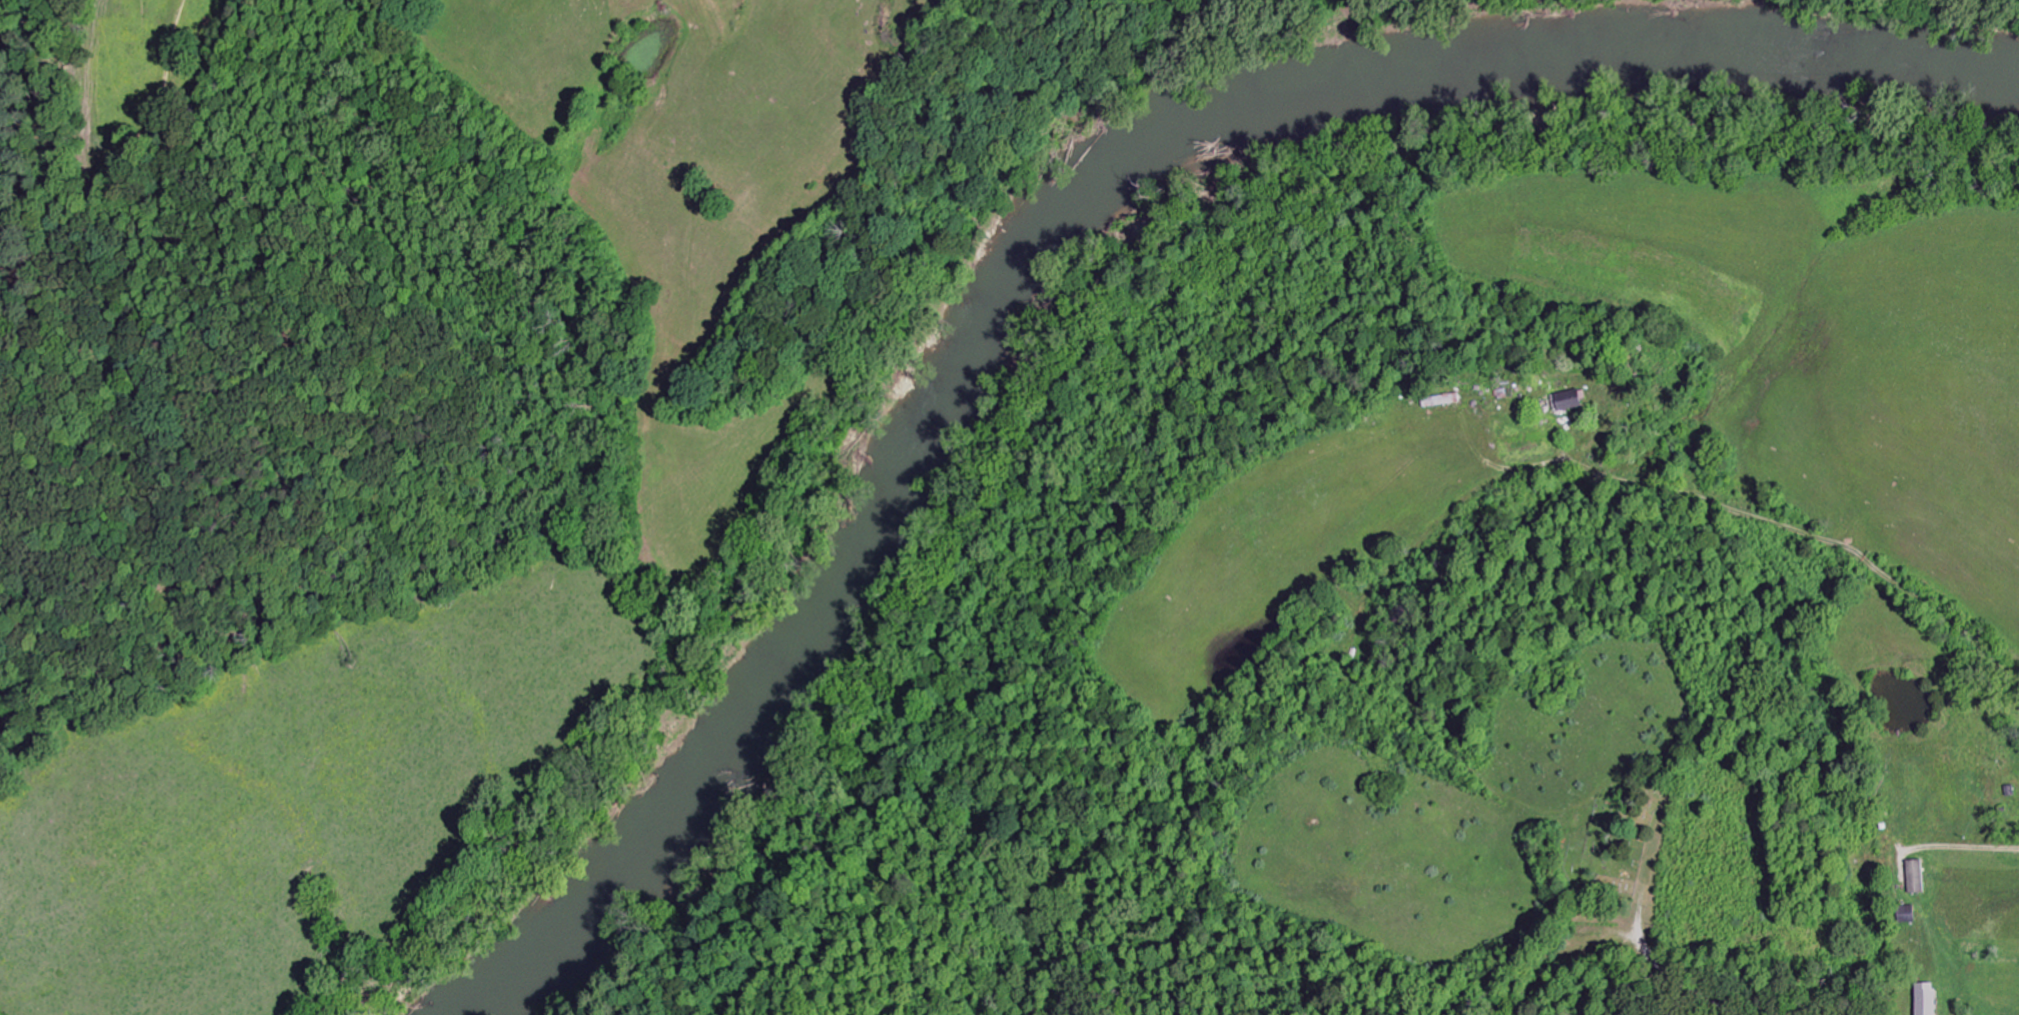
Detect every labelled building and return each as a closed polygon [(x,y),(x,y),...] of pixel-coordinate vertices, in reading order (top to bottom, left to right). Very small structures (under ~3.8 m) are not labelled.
[(1577,391),(1553,396),(1557,413),(1581,408),(1577,391)] [(1922,860),(1905,861),(1906,894),(1923,893),(1922,860)] [(1936,985),(1916,985),(1916,1014),(1935,1014),(1936,985)]
